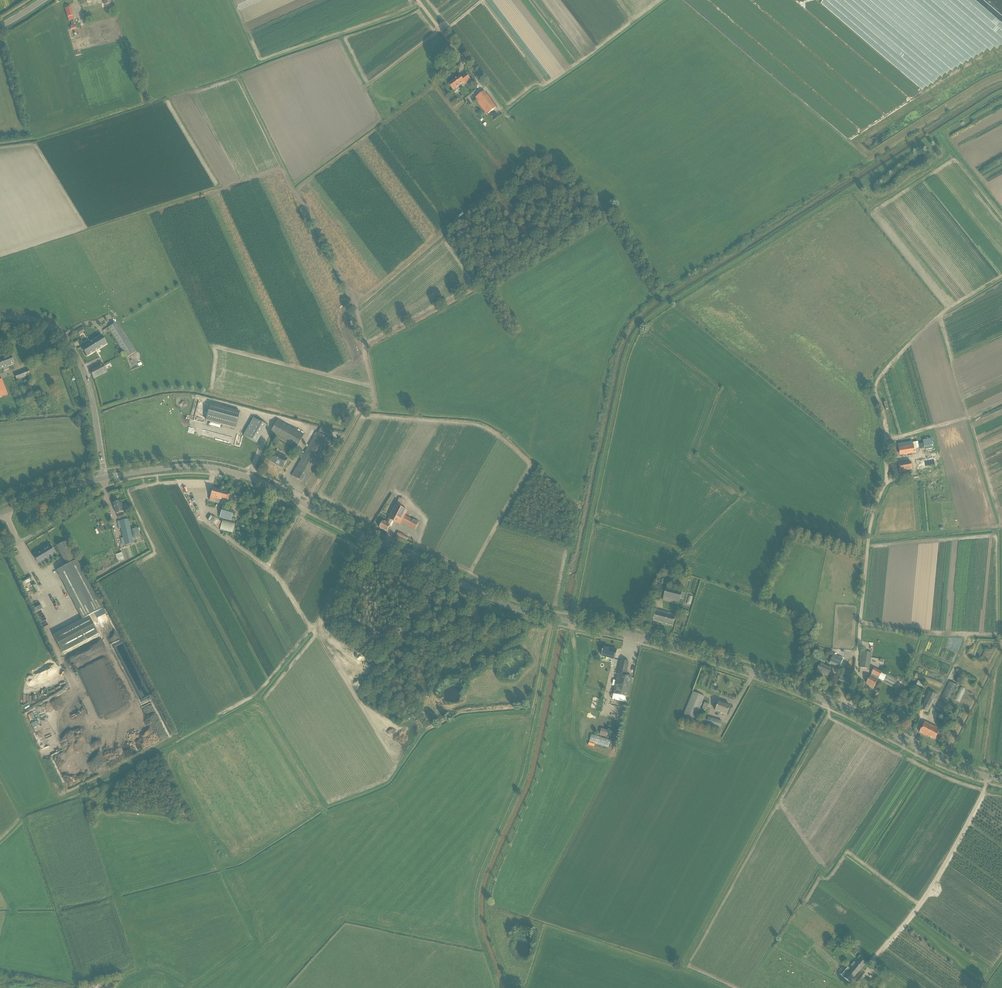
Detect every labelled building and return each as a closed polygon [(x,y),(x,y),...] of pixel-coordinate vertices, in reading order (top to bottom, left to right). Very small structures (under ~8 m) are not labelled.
[(69,10),(73,22),(78,20),(75,8),(69,10)] [(448,84),(451,88),(453,91),(464,82),(465,84),(467,83),(471,80),(467,74),(461,78),(460,75),(448,84)] [(496,108),(484,91),(474,98),(486,115),(496,108)] [(126,358),(136,351),(118,322),(103,331),(105,334),(109,331),(120,348),(126,358)] [(93,340),(90,342),(93,347),(92,348),(95,352),(107,344),(101,336),(94,340),(93,340)] [(87,356),(91,354),(95,352),(92,348),(93,347),(90,342),(88,343),(87,341),(85,342),(80,345),(87,356)] [(3,368),(4,371),(9,369),(8,367),(14,364),(11,355),(1,359),(1,360),(0,360),(0,369),(3,368)] [(90,370),(92,375),(94,379),(106,372),(103,364),(90,370)] [(17,380),(25,376),(30,375),(28,369),(15,374),(17,380)] [(8,395),(2,379),(0,380),(0,399),(8,395)] [(235,428),(240,412),(210,404),(206,420),(235,428)] [(256,443),(259,439),(266,426),(253,418),(246,431),(243,436),(256,443)] [(269,434),(296,449),(304,435),(277,420),(269,434)] [(306,484),(308,480),(331,441),(329,440),(332,435),(320,428),(317,433),(316,433),(294,472),(291,476),(306,484)] [(938,448),(936,439),(923,442),(925,451),(938,448)] [(895,447),(896,456),(907,454),(907,457),(915,456),(914,452),(917,452),(916,445),(913,446),(912,444),(895,447)] [(282,468),(284,464),(287,460),(275,453),(272,457),(270,461),(270,462),(271,461),(278,465),(278,466),(282,468)] [(916,461),(917,469),(919,468),(919,470),(936,466),(934,457),(916,461)] [(912,469),(911,465),(911,461),(903,463),(898,464),(900,472),(906,471),(905,471),(912,469)] [(230,493),(213,488),(209,500),(214,502),(215,499),(227,502),(230,493)] [(415,530),(417,525),(419,523),(405,516),(407,511),(399,507),(403,500),(400,499),(389,518),(386,524),(383,522),(382,523),(379,528),(387,532),(390,526),(392,521),(400,525),(401,523),(415,530)] [(119,501),(113,504),(115,511),(116,513),(122,511),(124,511),(123,508),(122,504),(120,505),(119,501)] [(231,521),(232,516),(233,511),(222,508),(219,517),(231,521)] [(125,545),(134,543),(128,519),(119,521),(125,545)] [(56,546),(59,551),(66,564),(74,560),(76,558),(69,545),(67,541),(56,546)] [(33,556),(36,561),(38,563),(55,553),(53,550),(51,546),(33,556)] [(62,653),(98,634),(89,616),(102,609),(77,560),(57,571),(82,620),(53,635),(62,653)] [(35,575),(24,581),(32,593),(42,587),(35,575)] [(683,600),(685,593),(666,588),(663,601),(678,605),(680,598),(683,600)] [(39,603),(32,606),(35,612),(42,609),(39,603)] [(673,626),(674,621),(676,615),(671,613),(671,614),(659,611),(659,610),(656,609),(654,616),(653,621),(673,626)] [(99,648),(106,644),(103,638),(96,641),(99,648)] [(603,651),(601,656),(615,659),(617,650),(609,648),(609,649),(603,648),(603,650),(602,650),(602,651),(603,651)] [(869,669),(870,664),(872,653),(862,651),(860,668),(869,669)] [(843,659),(833,654),(829,663),(839,668),(843,659)] [(632,678),(626,677),(629,662),(621,660),(620,665),(618,675),(613,694),(628,697),(632,678)] [(833,668),(828,666),(820,662),(819,666),(817,671),(819,672),(818,673),(822,674),(822,673),(829,676),(833,668)] [(874,687),(876,683),(882,673),(878,671),(874,668),(871,673),(872,674),(870,677),(869,677),(866,683),(874,687)] [(894,687),(898,680),(898,679),(887,673),(883,682),(894,687)] [(931,673),(927,683),(934,686),(938,677),(931,673)] [(958,686),(949,682),(936,709),(944,713),(958,686)] [(956,701),(962,704),(967,690),(962,688),(956,701)] [(921,707),(920,709),(927,712),(936,695),(927,690),(925,694),(925,696),(923,695),(923,697),(924,697),(921,703),(923,704),(921,707)] [(693,725),(704,697),(693,692),(682,720),(693,725)] [(727,715),(728,711),(730,706),(719,702),(715,711),(727,715)] [(719,732),(722,722),(722,721),(704,716),(701,727),(719,732)] [(42,721),(37,723),(41,731),(47,728),(46,725),(44,725),(42,721)] [(935,739),(937,735),(939,731),(936,730),(937,728),(925,722),(919,732),(927,736),(927,735),(935,739)] [(601,728),(599,735),(606,737),(608,730),(601,728)] [(63,741),(67,749),(73,746),(69,738),(63,741)] [(844,977),(850,982),(866,963),(860,958),(856,963),(854,962),(851,966),(853,967),(844,977)] [(840,970),(838,972),(844,977),(846,974),(846,973),(850,968),(847,966),(841,972),(840,970)]
